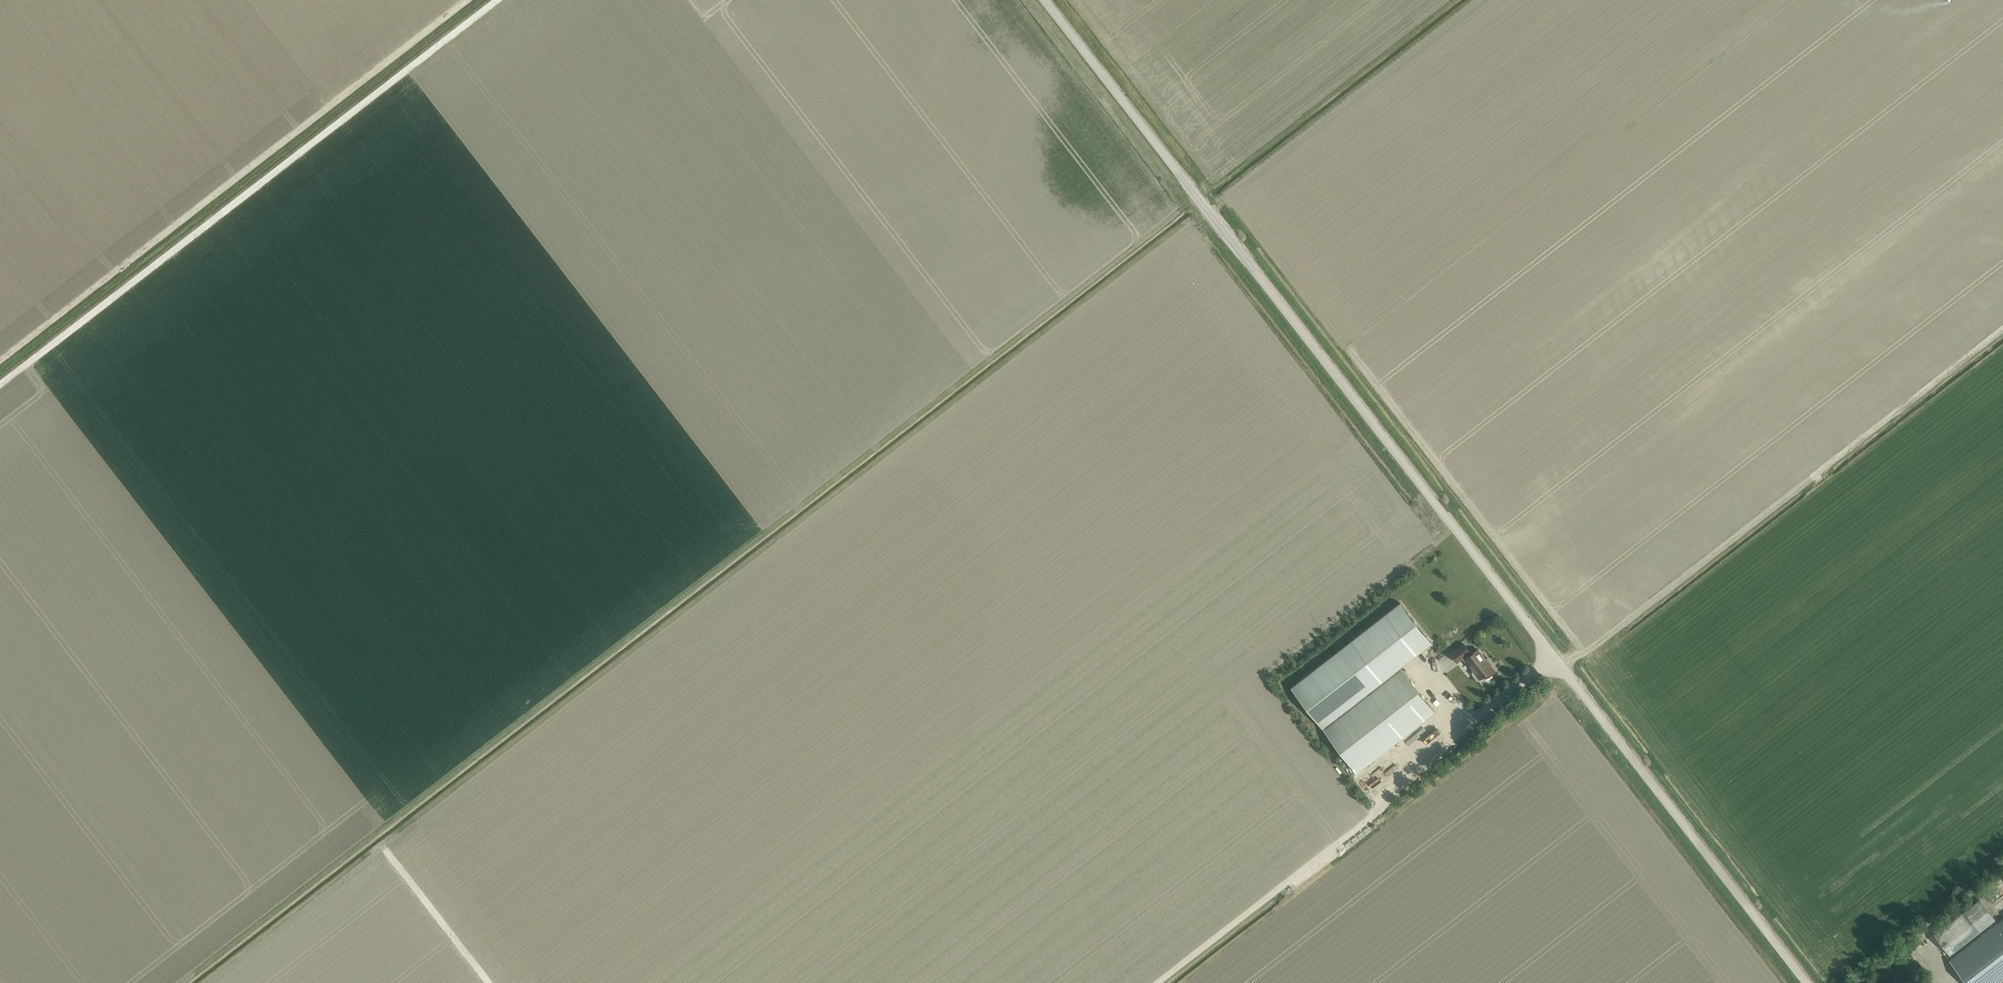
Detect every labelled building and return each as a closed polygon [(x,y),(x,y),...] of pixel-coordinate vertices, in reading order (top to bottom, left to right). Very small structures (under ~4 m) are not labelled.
[(1404,598),(1290,685),(1323,728),(1401,668),(1437,640),(1404,598)] [(1457,662),(1463,657),(1465,659),(1474,672),(1473,673),(1478,680),(1482,676),(1484,678),(1496,669),(1488,658),(1486,660),(1478,649),(1471,654),(1470,652),(1464,644),(1451,654),(1457,662)] [(1435,711),(1401,668),(1323,728),(1357,772),(1435,711)] [(1368,833),(1372,839),(1381,832),(1377,827),(1368,833)] [(1949,955),(1995,920),(1979,899),(1933,934),(1949,955)] [(2002,981),(2002,919),(1950,960),(1968,982),(2000,982),(2002,981)]
